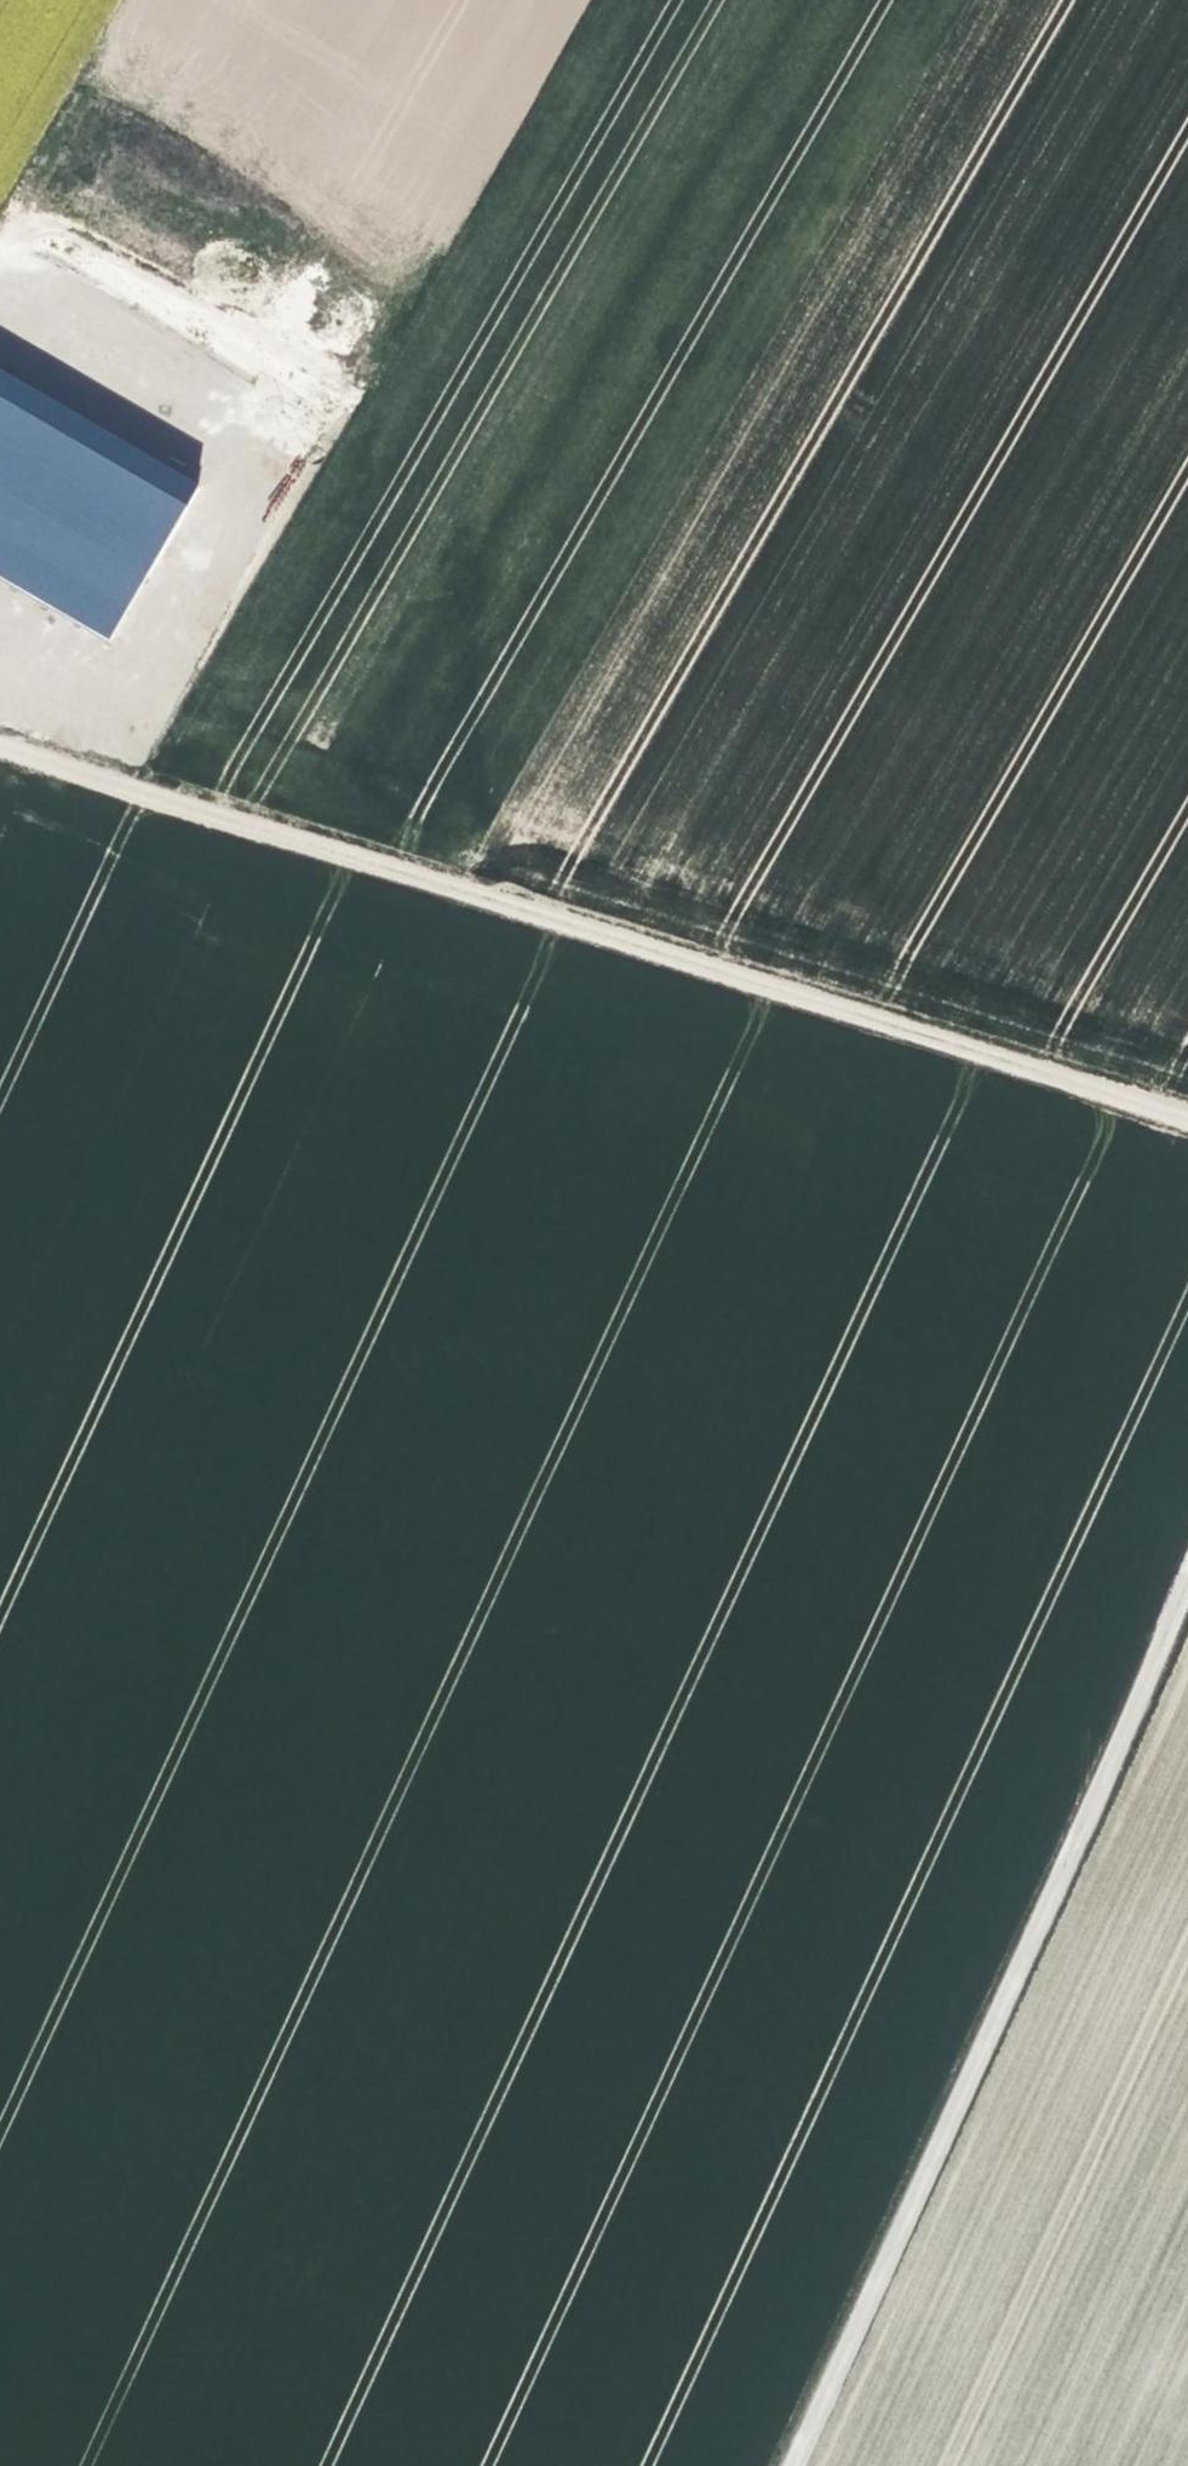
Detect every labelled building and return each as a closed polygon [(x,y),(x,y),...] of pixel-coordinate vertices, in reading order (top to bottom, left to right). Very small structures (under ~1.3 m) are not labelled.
[(104,637),(200,473),(0,357),(0,577),(104,637)]
